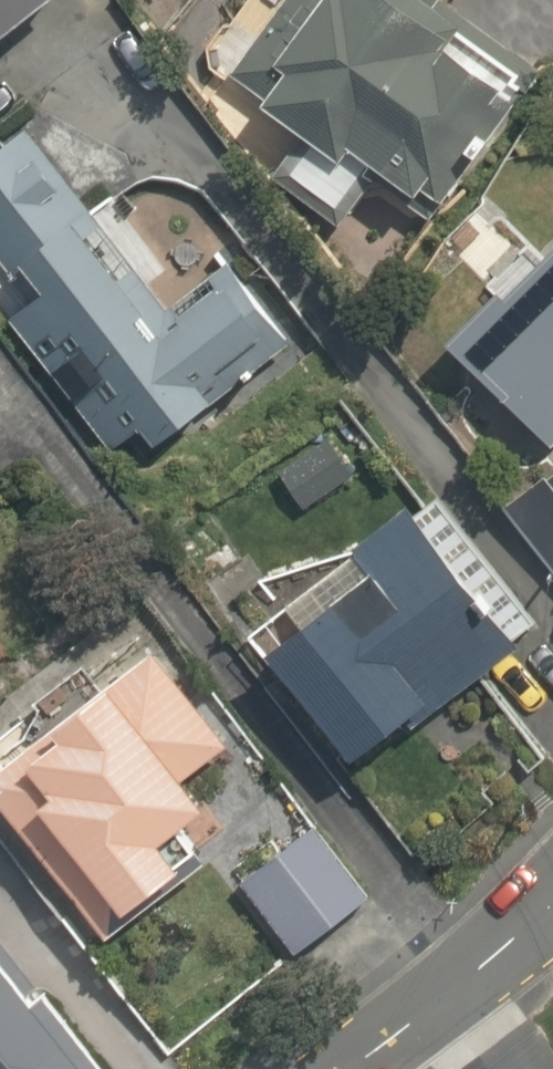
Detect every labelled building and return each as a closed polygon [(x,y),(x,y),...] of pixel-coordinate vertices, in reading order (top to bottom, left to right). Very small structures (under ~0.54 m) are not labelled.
[(67,0),(0,0),(0,49),(67,0)] [(445,52),(463,26),(427,0),(298,0),(245,73),(233,90),(314,150),(295,175),(348,214),(379,171),(424,203),(498,102),(503,94),(445,52)] [(234,396),(307,341),(248,262),(175,316),(35,129),(0,155),(0,276),(16,298),(0,310),(0,322),(97,452),(119,436),(143,468),(236,398),(234,396)] [(456,360),(552,448),(552,253),(456,360)] [(503,520),(552,585),(552,482),(503,520)] [(374,575),(266,660),(353,770),(515,642),(416,516),(362,559),(374,575)] [(105,699),(0,777),(0,811),(100,945),(190,879),(167,848),(210,816),(186,784),(237,746),(168,653),(134,607),(72,653),(105,699)] [(366,897),(321,836),(248,890),(293,951),(366,897)]
